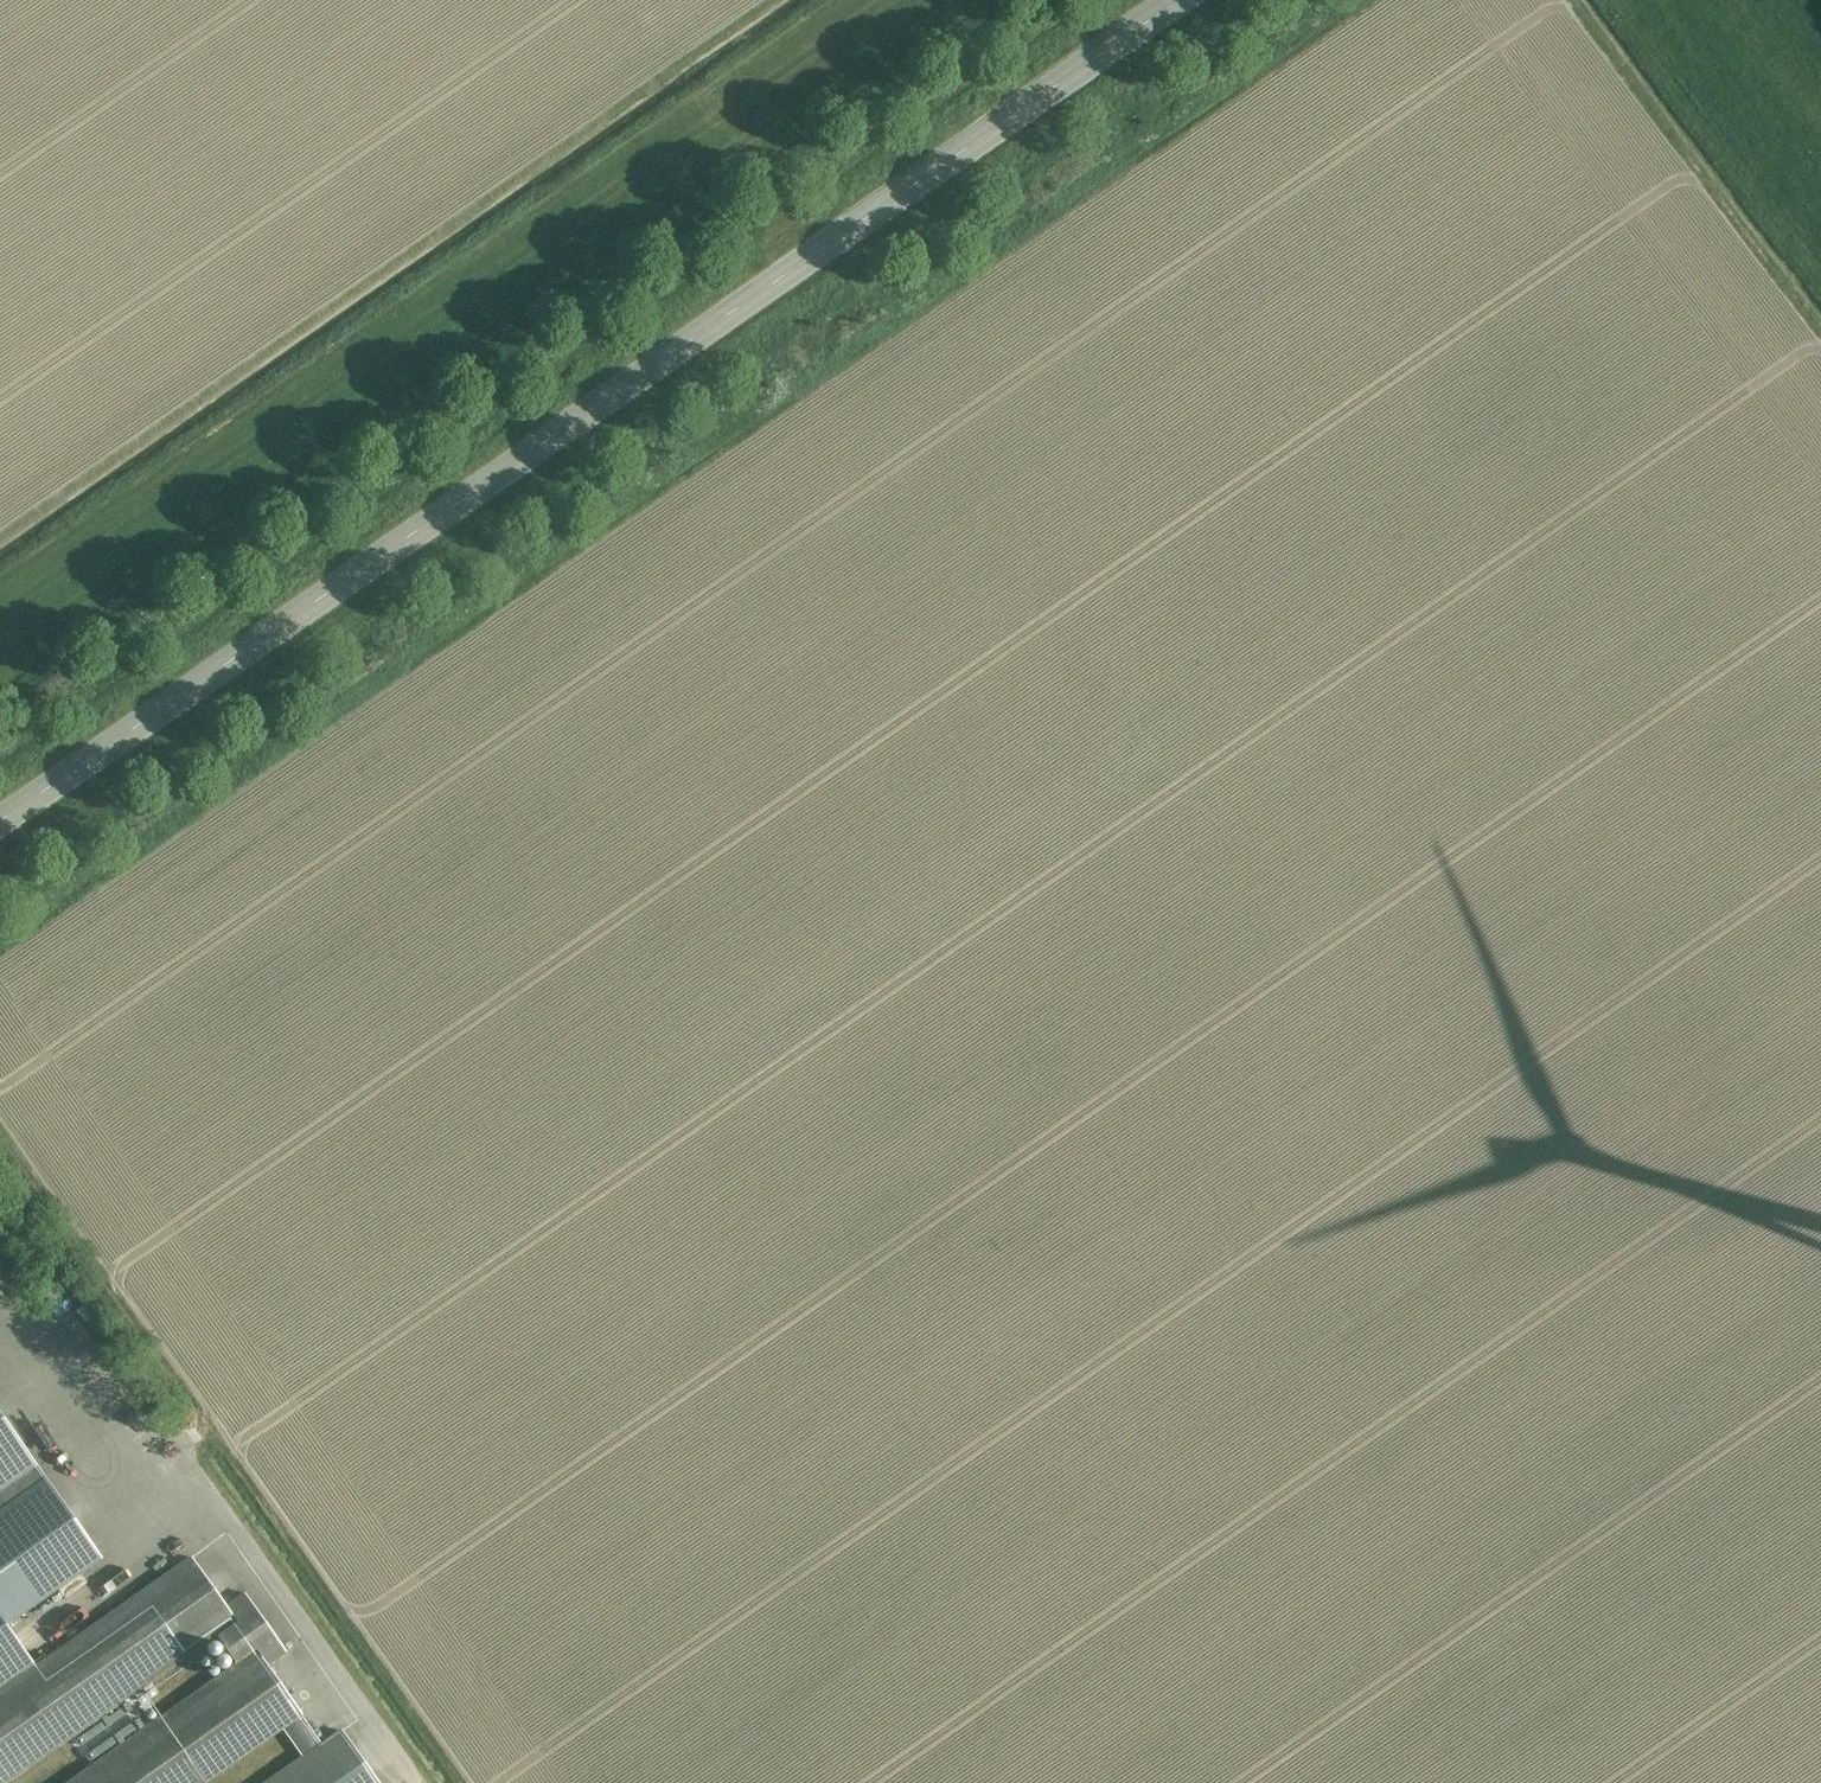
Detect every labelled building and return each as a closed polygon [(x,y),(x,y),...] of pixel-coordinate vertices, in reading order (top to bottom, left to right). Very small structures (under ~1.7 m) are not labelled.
[(47,1480),(35,1463),(0,1413),(0,1513),(47,1480)] [(152,1424),(133,1433),(140,1446),(158,1437),(152,1424)] [(5,1623),(100,1556),(47,1480),(0,1513),(0,1686),(33,1663),(5,1623)] [(67,1782),(204,1782),(283,1727),(301,1715),(302,1714),(267,1665),(286,1651),(245,1593),(227,1606),(192,1557),(0,1691),(0,1782),(6,1782),(217,1635),(237,1664),(67,1782)] [(127,1703),(123,1705),(124,1707),(109,1718),(107,1716),(103,1719),(109,1728),(113,1724),(129,1713),(133,1710),(127,1703)] [(268,1782),(378,1782),(342,1731),(322,1745),(301,1715),(283,1727),(305,1757),(268,1782)] [(120,1744),(125,1741),(123,1738),(139,1727),(140,1729),(144,1727),(139,1719),(135,1722),(119,1732),(114,1735),(120,1744)]
